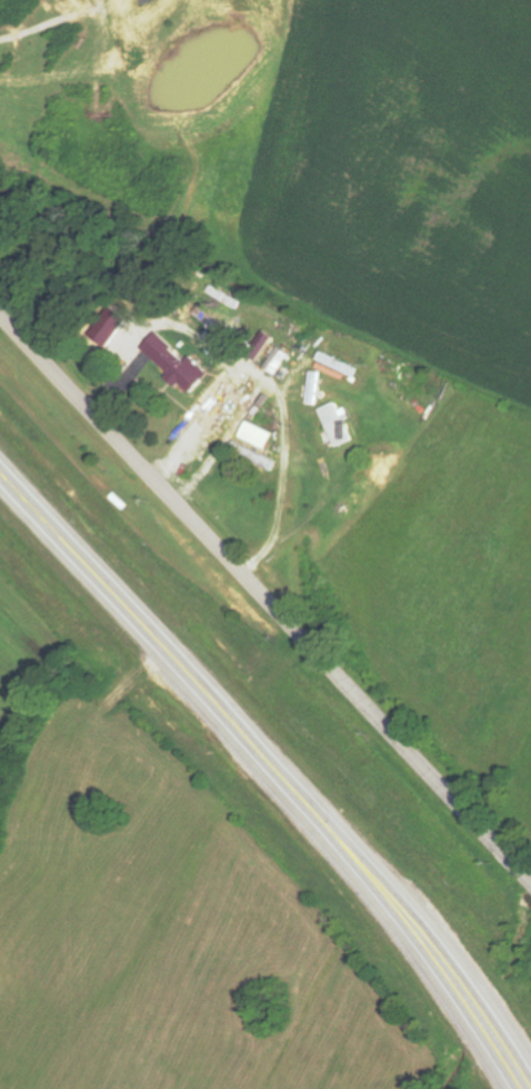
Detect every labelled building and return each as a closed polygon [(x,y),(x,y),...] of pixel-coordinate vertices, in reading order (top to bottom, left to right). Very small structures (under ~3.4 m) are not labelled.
[(141,349),(170,374),(166,378),(176,387),(180,383),(191,393),(209,372),(190,356),(186,360),(156,333),(141,349)] [(277,375),(289,354),(276,347),(264,368),(277,375)] [(308,405),(316,405),(317,372),(308,372),(308,405)] [(326,430),(319,433),(326,451),(352,442),(344,421),(350,419),(346,407),(338,410),(335,402),(318,408),(326,430)] [(267,450),(275,433),(247,421),(240,438),(267,450)] [(273,471),(277,460),(233,442),(229,454),(273,471)]
